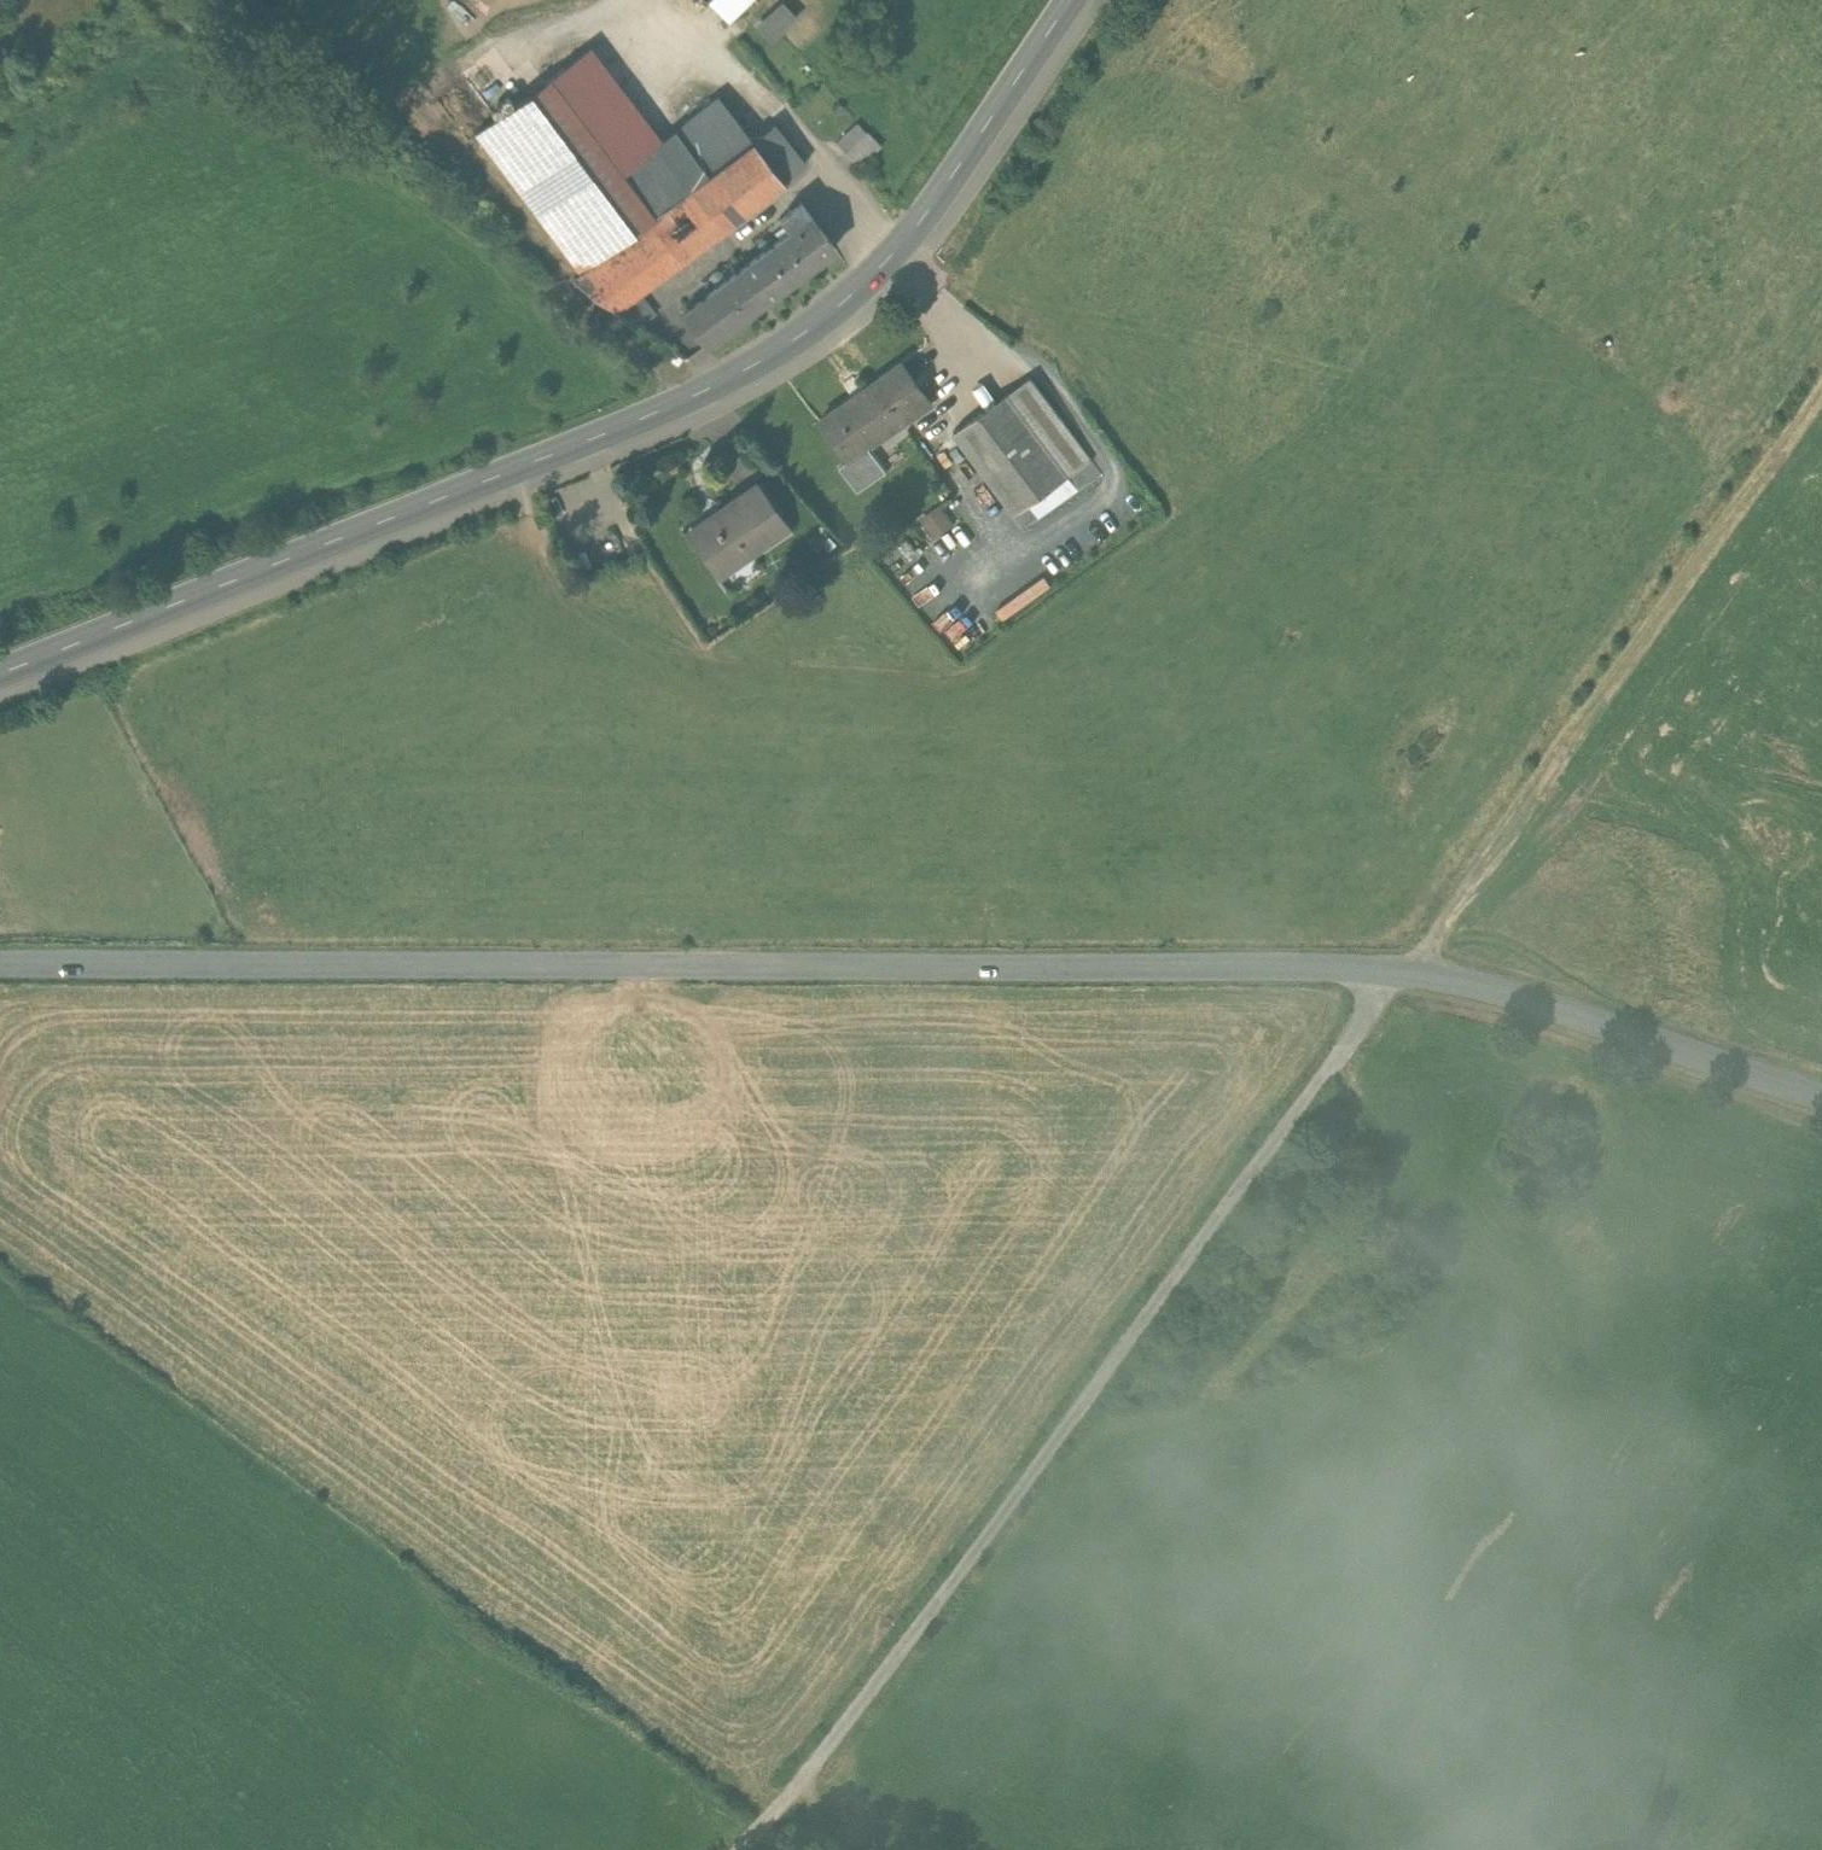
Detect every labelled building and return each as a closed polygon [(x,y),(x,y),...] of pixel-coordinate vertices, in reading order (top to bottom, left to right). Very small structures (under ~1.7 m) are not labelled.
[(770,41),(797,13),(784,0),(774,0),(752,23),(770,41)] [(626,175),(664,148),(592,50),(477,134),(582,278),(660,222),(626,175)] [(660,222),(757,150),(755,147),(723,104),(664,148),(626,175),(660,222)] [(858,118),(834,140),(858,165),(882,144),(858,118)] [(757,150),(784,185),(806,169),(777,130),(755,147),(757,150)] [(619,316),(786,190),(784,185),(757,150),(660,222),(582,278),(576,282),(619,316)] [(710,351),(837,255),(812,223),(685,318),(710,351)] [(931,407),(901,366),(816,428),(845,469),(867,454),(931,407)] [(1090,464),(1030,383),(951,441),(1012,522),(1090,464)] [(884,478),(867,454),(845,469),(839,473),(856,498),(884,478)] [(794,529),(757,478),(686,530),(723,580),(794,529)] [(953,532),(938,511),(918,525),(934,546),(953,532)] [(1043,574),(992,608),(1001,620),(1051,586),(1043,574)]
